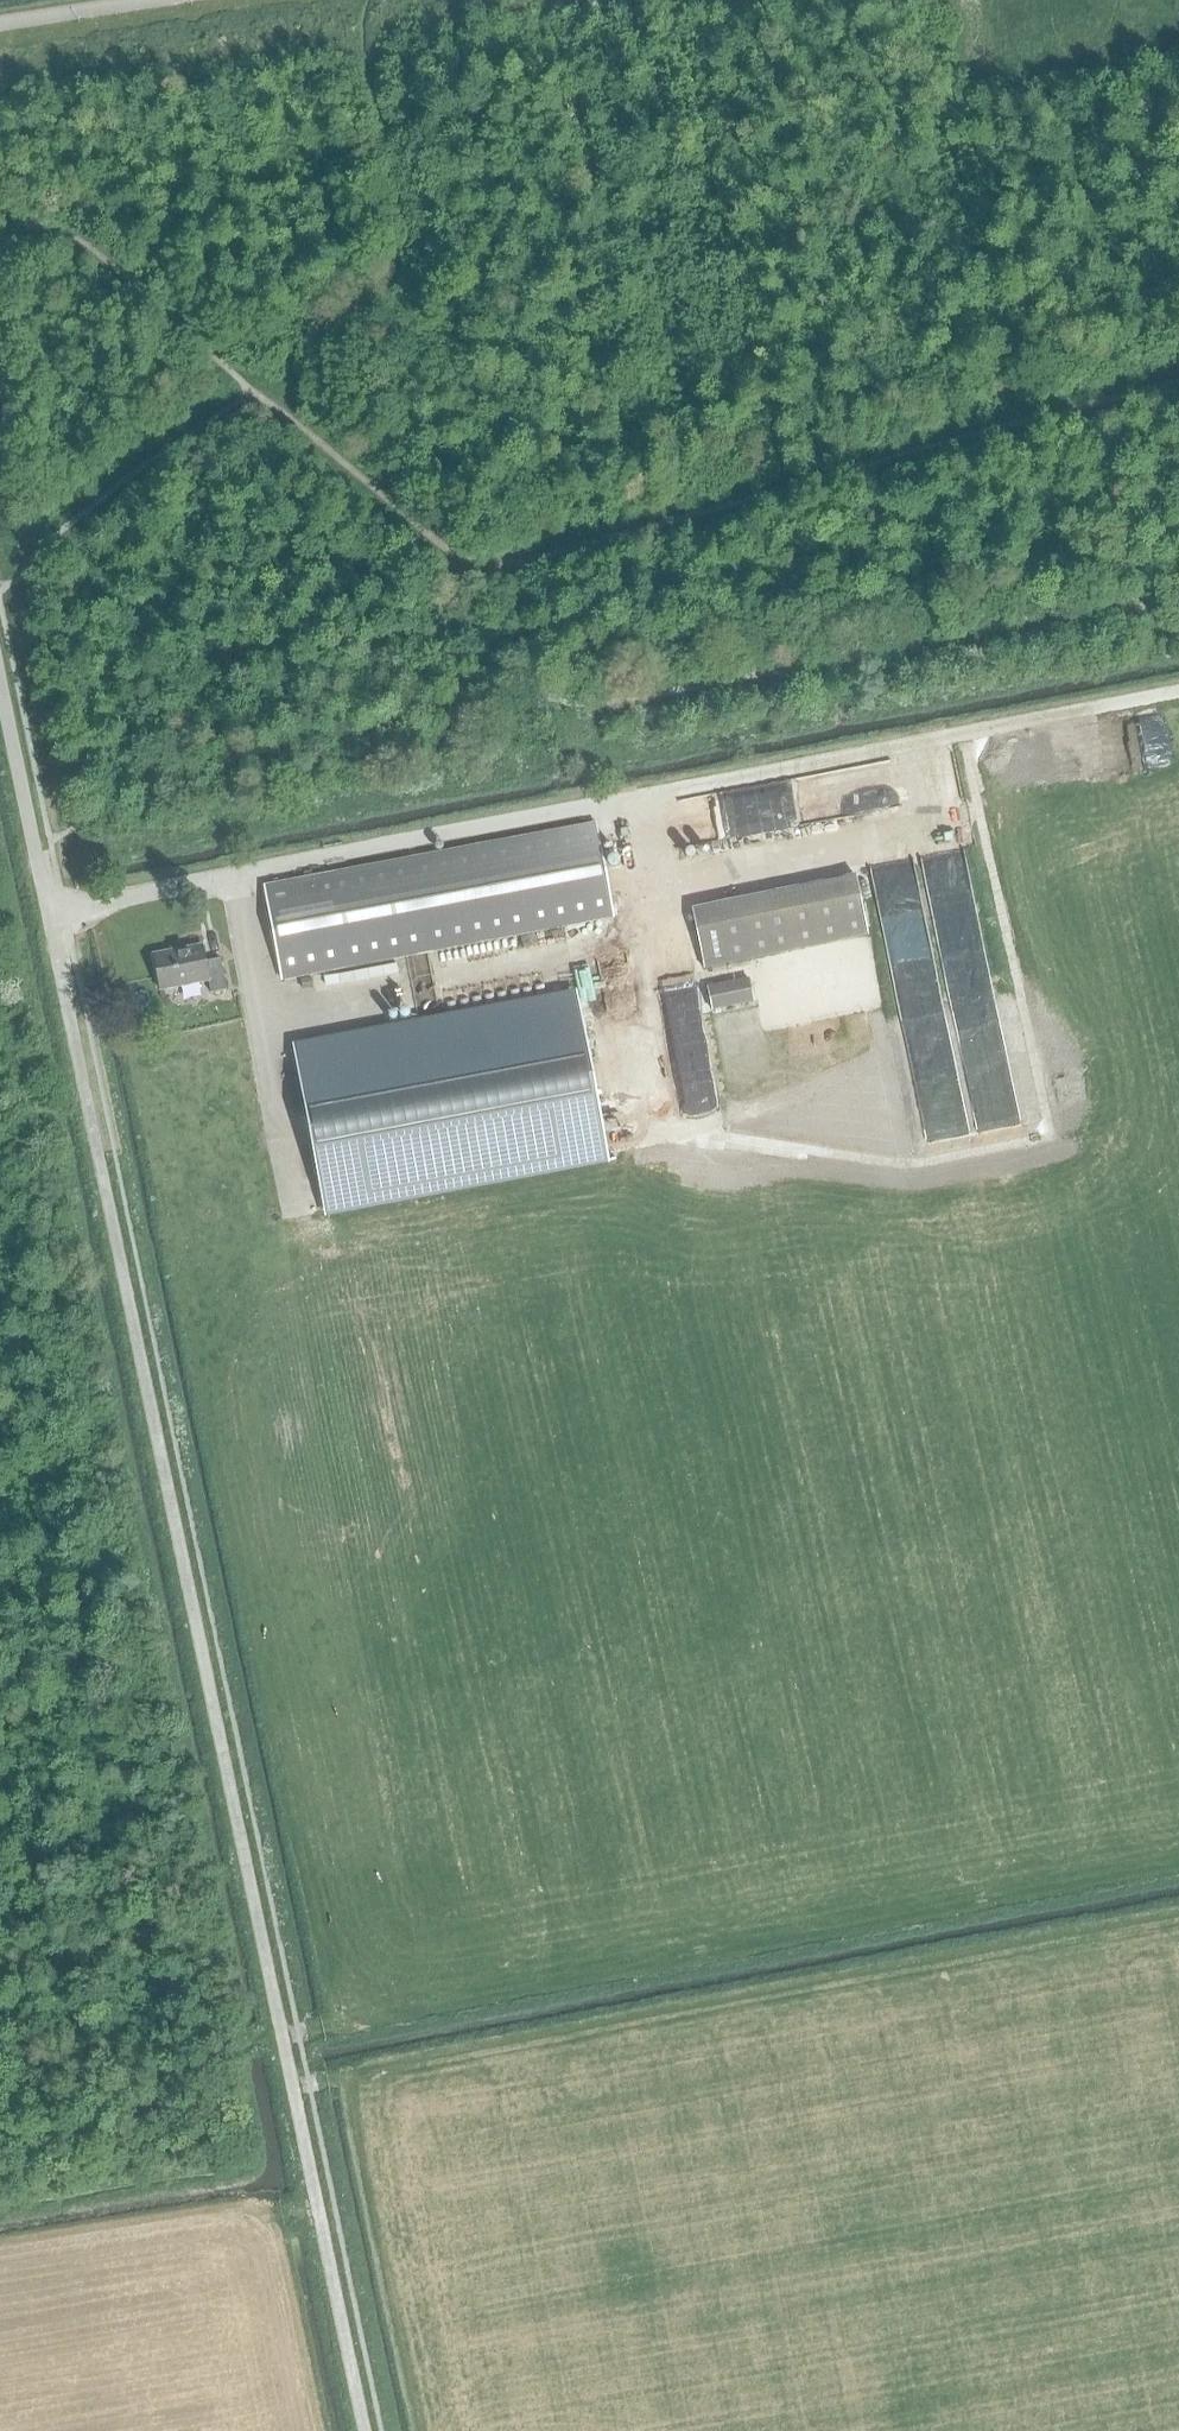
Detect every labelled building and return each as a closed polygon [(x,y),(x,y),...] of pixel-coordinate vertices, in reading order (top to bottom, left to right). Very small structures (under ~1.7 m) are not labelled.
[(281,884),(264,887),(277,957),(279,970),(281,979),(299,976),(326,971),(512,935),(611,916),(593,824),(281,884)] [(865,935),(854,878),(690,912),(701,968),(865,935)] [(201,961),(198,945),(150,955),(157,991),(205,981),(207,994),(224,990),(217,958),(201,961)] [(658,966),(682,1090),(716,1084),(692,959),(658,966)] [(747,978),(704,986),(709,1011),(752,1002),(747,978)] [(294,1049),(325,1212),(605,1158),(574,996),(294,1049)]
